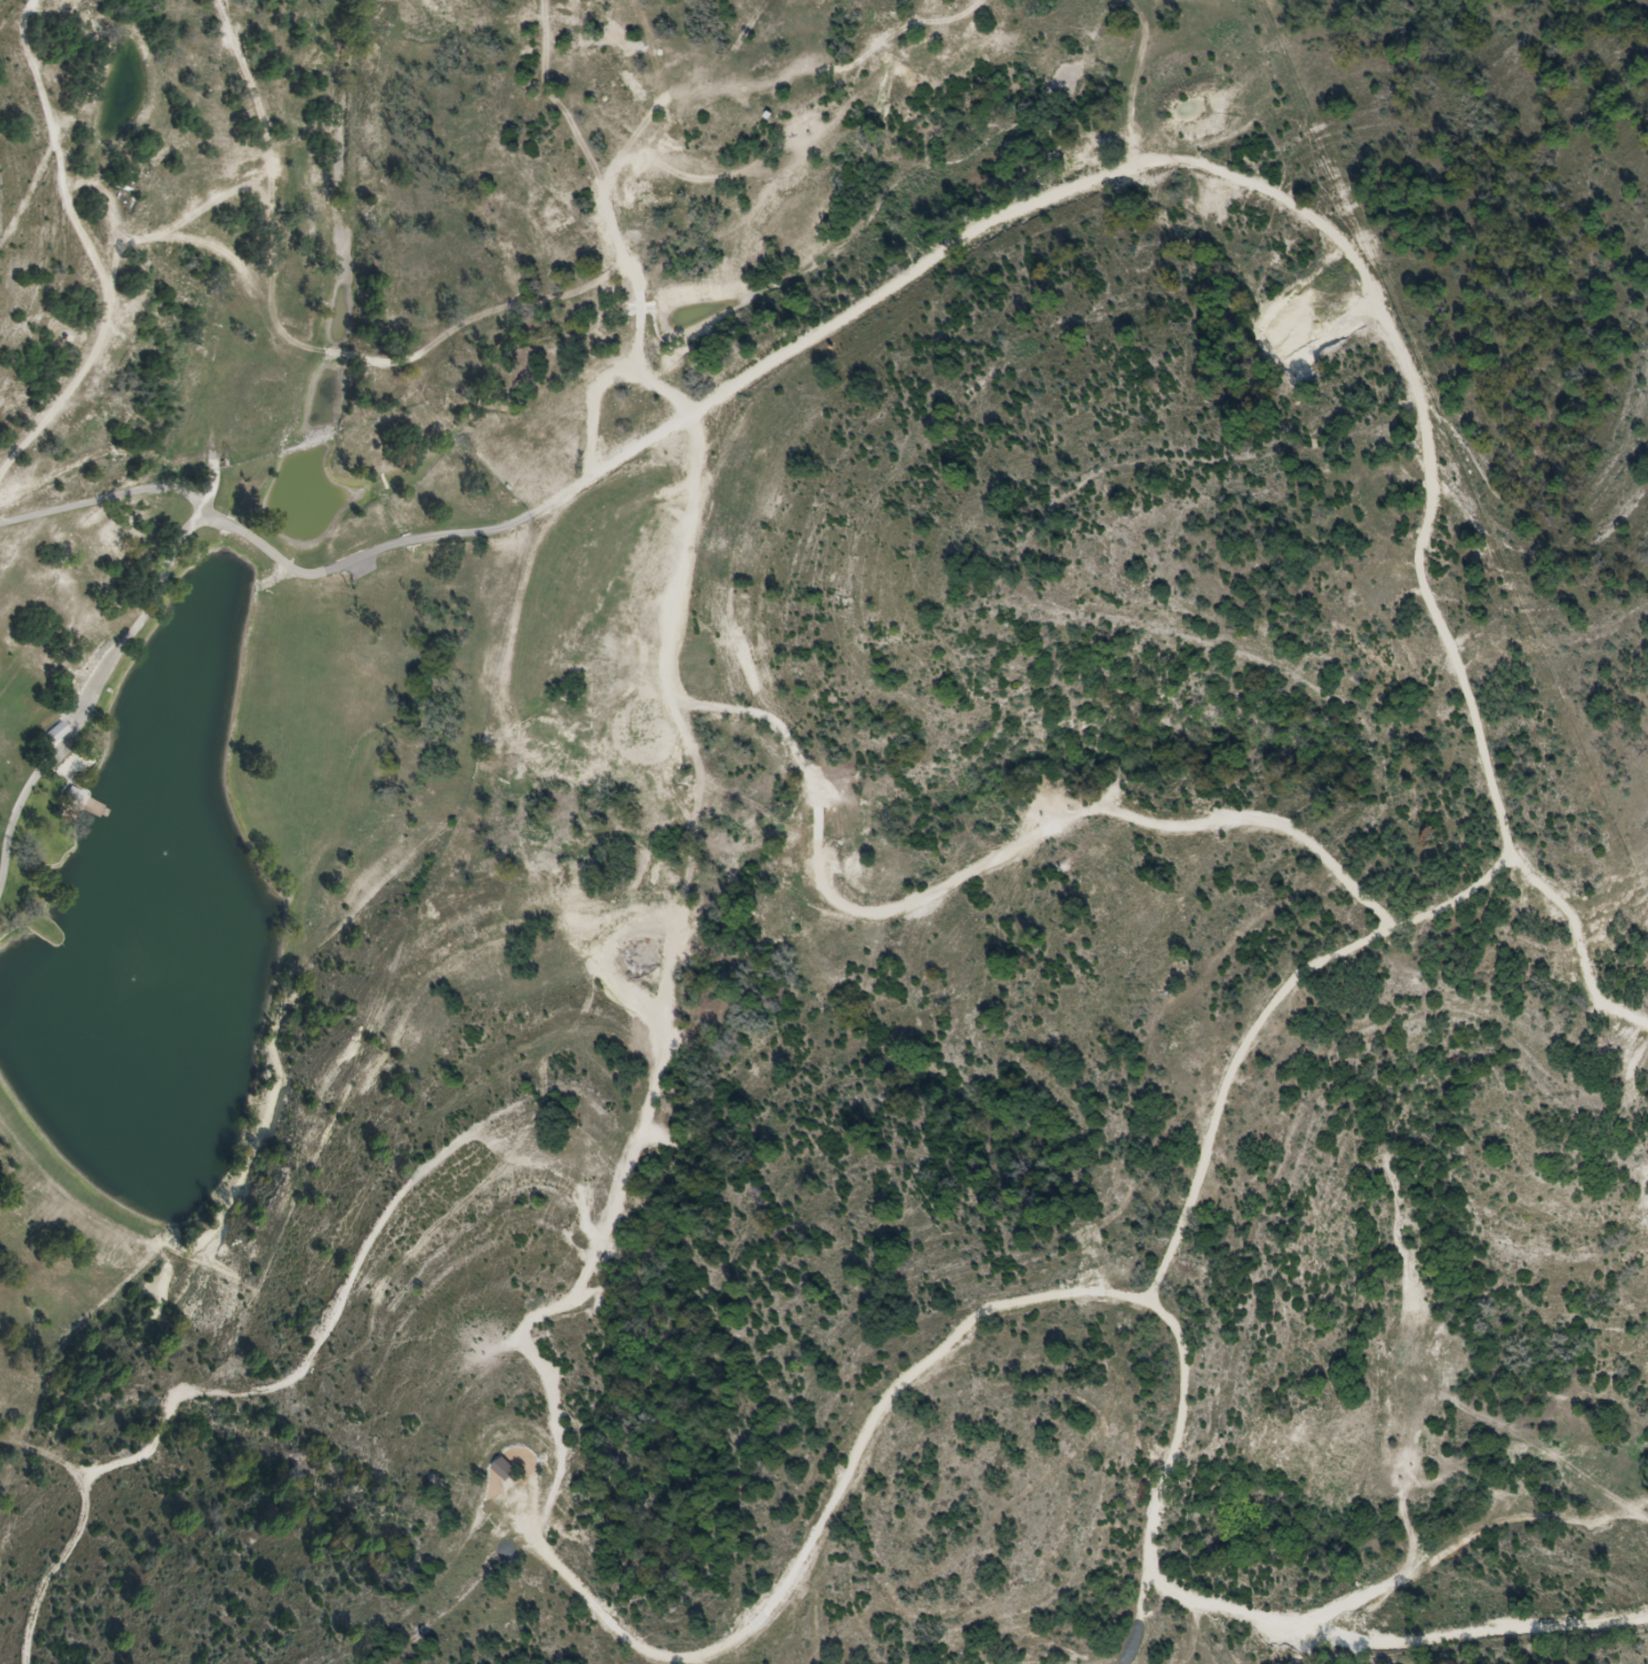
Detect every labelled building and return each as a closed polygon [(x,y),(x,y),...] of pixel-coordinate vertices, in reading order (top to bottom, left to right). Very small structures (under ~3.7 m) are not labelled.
[(45,736),(54,747),(73,731),(64,721),(45,736)] [(82,808),(88,794),(72,786),(65,801),(82,808)]
